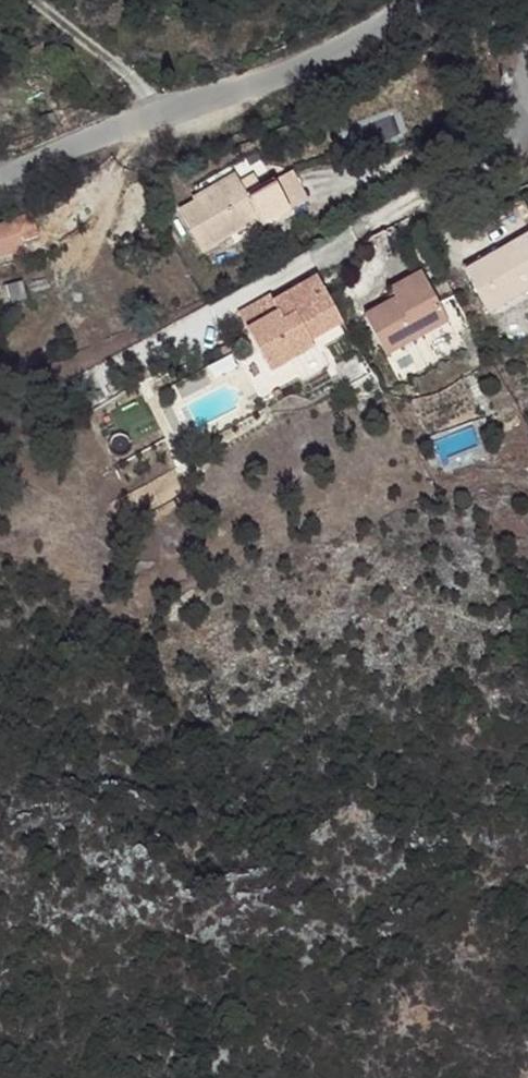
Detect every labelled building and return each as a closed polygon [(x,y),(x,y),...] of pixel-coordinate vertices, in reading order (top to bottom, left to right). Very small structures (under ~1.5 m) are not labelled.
[(504,91),(495,96),(501,105),(509,100),(504,91)] [(292,170),(273,181),(288,208),(307,197),(292,170)] [(235,176),(178,209),(200,249),(257,217),(261,223),(288,208),(273,181),(261,188),(252,173),(239,181),(235,176)] [(42,244),(36,218),(0,225),(0,253),(42,244)] [(463,267),(485,306),(527,283),(527,231),(527,230),(463,267)] [(393,288),(399,298),(427,282),(421,272),(393,288)] [(273,303),(240,322),(269,372),(313,347),(311,341),(342,323),(328,298),(317,278),(273,303)] [(399,298),(364,317),(385,355),(447,320),(427,282),(399,298)] [(240,322),(273,303),(269,296),(237,315),(240,322)]
